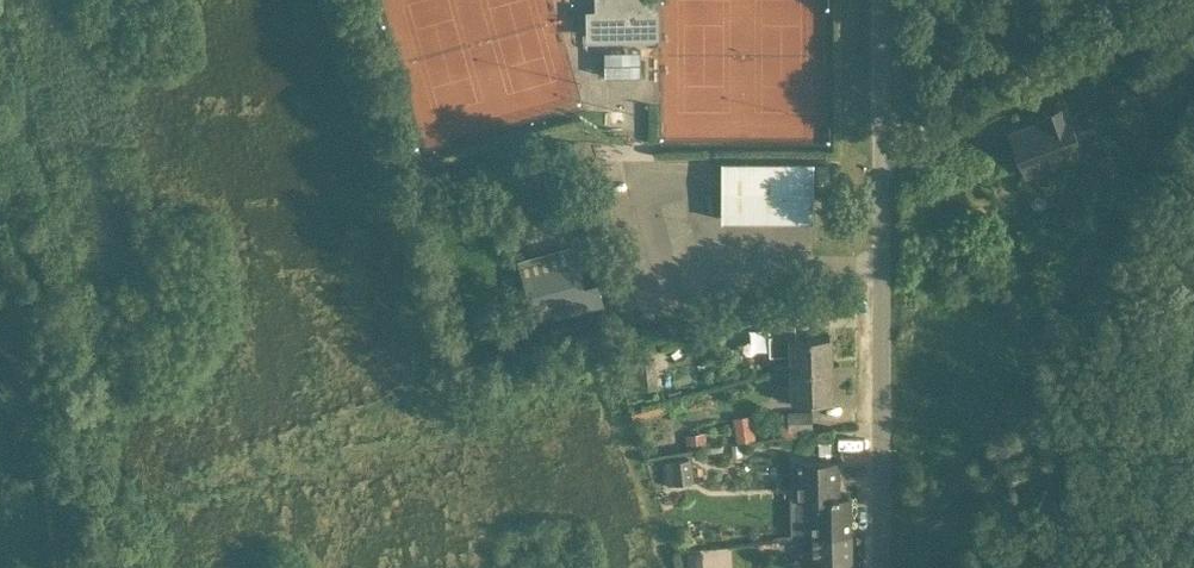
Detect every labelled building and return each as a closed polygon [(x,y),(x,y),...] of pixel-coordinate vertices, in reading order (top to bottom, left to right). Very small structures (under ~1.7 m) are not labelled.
[(649,36),(648,0),(596,0),(596,37),(649,36)] [(1041,114),(1043,121),(1013,132),(1027,170),(1080,151),(1064,106),(1041,114)] [(1116,164),(1107,138),(1085,145),(1094,169),(1097,168),(1098,171),(1116,164)] [(723,218),(813,218),(813,161),(723,161),(723,218)] [(829,165),(817,165),(817,182),(829,182),(829,165)] [(515,305),(520,325),(604,302),(598,281),(584,285),(577,260),(522,275),(529,301),(515,305)] [(769,317),(771,355),(781,355),(781,353),(787,352),(788,368),(831,367),(830,336),(795,337),(795,316),(769,317)] [(634,388),(658,386),(655,357),(631,360),(634,388)] [(831,367),(788,368),(788,383),(779,383),(779,399),(832,397),(831,367)] [(812,411),(787,412),(788,426),(813,426),(812,411)] [(756,438),(754,423),(734,425),(736,441),(756,438)] [(707,445),(705,431),(685,434),(687,448),(707,445)] [(691,458),(665,461),(667,485),(693,481),(691,458)] [(839,460),(797,461),(798,497),(812,497),(812,533),(851,532),(851,496),(840,496),(839,460)] [(851,532),(812,533),(812,562),(801,562),(801,559),(794,559),(784,559),(784,567),(852,567),(851,532)] [(703,559),(703,551),(690,551),(690,564),(700,564),(703,559)]
